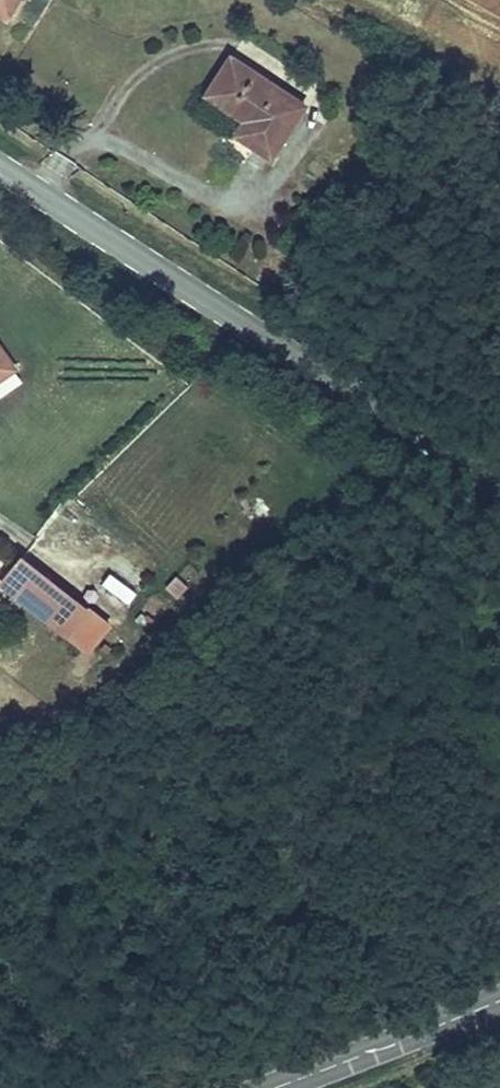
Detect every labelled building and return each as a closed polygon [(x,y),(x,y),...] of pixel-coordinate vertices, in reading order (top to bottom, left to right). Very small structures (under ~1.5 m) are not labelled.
[(3,20),(16,0),(0,0),(0,19),(3,20)] [(251,100),(258,89),(217,62),(192,100),(229,124),(220,138),(256,160),(283,119),(251,100)] [(290,109),(258,89),(251,100),(283,119),(290,109)] [(14,370),(6,359),(0,363),(0,380),(14,370)] [(87,610),(23,560),(3,585),(13,593),(16,596),(45,619),(67,636),(87,610)] [(131,600),(138,586),(108,572),(101,586),(131,600)]
